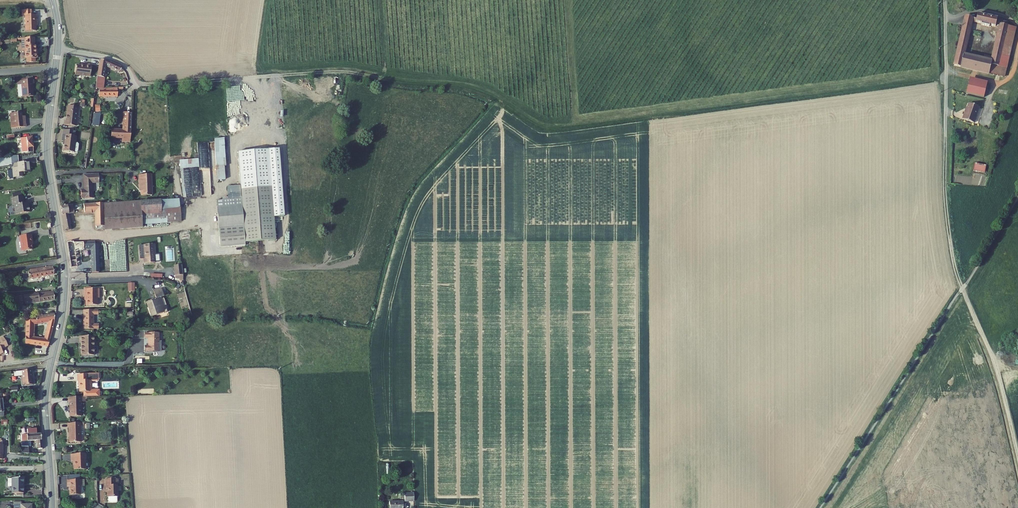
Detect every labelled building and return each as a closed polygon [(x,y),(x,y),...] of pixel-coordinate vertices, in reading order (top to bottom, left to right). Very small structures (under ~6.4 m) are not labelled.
[(36,23),(39,23),(39,15),(33,15),(33,10),(24,11),(24,16),(26,16),(27,33),(37,33),(36,23)] [(977,17),(966,15),(965,20),(973,22),(973,21),(982,23),(982,25),(989,27),(990,25),(1000,27),(998,36),(1006,38),(1009,24),(1010,22),(1003,21),(1004,20),(978,14),(977,17)] [(1009,24),(1006,38),(998,36),(997,41),(1005,43),(1000,65),(1003,66),(1000,75),(1006,77),(1017,26),(1009,24)] [(972,26),(964,25),(955,65),(1000,75),(1003,66),(1000,65),(1005,43),(997,41),(993,58),(985,56),(984,59),(965,54),(972,26)] [(22,40),(23,58),(35,57),(35,51),(33,52),(33,47),(32,48),(32,40),(22,40)] [(101,59),(96,90),(99,89),(104,89),(105,79),(106,68),(118,72),(122,67),(117,64),(112,62),(101,59)] [(76,65),(75,74),(90,76),(92,64),(84,63),(84,66),(76,65)] [(23,82),(24,98),(34,97),(33,89),(35,89),(34,81),(23,82)] [(969,82),(967,93),(984,97),(987,86),(969,82)] [(104,89),(99,89),(100,96),(119,94),(118,88),(104,89)] [(980,107),(969,103),(965,115),(964,114),(962,118),(974,122),(980,107)] [(120,135),(125,135),(125,139),(134,140),(135,109),(126,109),(126,128),(114,127),(114,134),(120,135)] [(66,117),(65,124),(78,125),(80,111),(70,110),(69,118),(66,117)] [(13,117),(14,126),(29,124),(28,118),(25,118),(25,111),(16,112),(16,117),(13,117)] [(76,130),(64,129),(63,134),(63,140),(65,141),(64,150),(74,151),(78,152),(78,151),(79,143),(79,142),(76,142),(76,135),(75,135),(76,130)] [(23,149),(25,148),(32,147),(31,135),(21,137),(23,149)] [(208,144),(197,143),(197,151),(207,151),(208,144)] [(240,186),(241,190),(271,188),(274,217),(284,216),(278,149),(237,152),(240,186)] [(214,153),(213,152),(178,157),(179,165),(214,160),(216,174),(224,173),(222,152),(214,153)] [(19,165),(20,174),(29,173),(28,169),(35,168),(34,164),(36,163),(35,159),(20,161),(21,165),(19,165)] [(985,173),(987,166),(975,163),(973,171),(985,173)] [(135,186),(135,193),(146,193),(145,172),(132,173),(133,186),(135,186)] [(85,198),(85,199),(93,198),(93,183),(100,183),(99,174),(84,174),(85,190),(81,190),(82,198),(85,198)] [(181,184),(182,197),(201,195),(200,183),(181,184)] [(241,190),(240,186),(227,187),(228,200),(216,201),(220,248),(245,246),(245,242),(275,240),(274,217),(271,188),(241,190)] [(15,204),(16,213),(29,211),(28,202),(23,203),(23,197),(11,198),(12,205),(15,204)] [(175,218),(172,199),(172,197),(140,200),(143,221),(175,218)] [(175,218),(181,217),(179,198),(176,199),(172,199),(175,218)] [(143,224),(143,221),(140,200),(125,201),(104,203),(105,224),(106,228),(143,224)] [(96,225),(105,224),(104,203),(93,203),(88,204),(89,212),(95,212),(96,225)] [(21,236),(23,251),(32,250),(31,242),(33,241),(32,234),(21,236)] [(154,248),(155,248),(154,238),(143,238),(144,250),(144,252),(143,252),(143,257),(155,256),(154,248)] [(93,272),(99,271),(97,243),(96,243),(96,241),(75,242),(75,240),(66,241),(70,268),(79,267),(77,248),(92,247),(93,272)] [(174,272),(182,271),(181,263),(180,258),(172,259),(174,272)] [(29,279),(53,275),(52,265),(30,269),(30,271),(28,272),(29,279)] [(86,297),(86,304),(97,303),(97,296),(99,296),(99,287),(84,288),(84,297),(86,297)] [(147,300),(151,315),(168,311),(167,305),(164,306),(162,297),(166,295),(164,287),(155,290),(158,297),(147,300)] [(28,302),(54,298),(54,292),(52,292),(51,290),(27,294),(28,302)] [(99,315),(99,310),(94,310),(84,310),(84,329),(99,329),(99,324),(94,324),(94,315),(99,315)] [(53,320),(53,314),(41,316),(33,317),(25,318),(24,333),(25,345),(47,344),(53,320)] [(143,345),(143,350),(159,350),(159,340),(156,340),(156,331),(143,332),(143,337),(146,336),(147,344),(143,345)] [(81,343),(82,355),(94,354),(93,337),(79,337),(80,343),(81,343)] [(8,346),(4,338),(0,340),(0,354),(3,352),(1,349),(8,346)] [(23,370),(24,386),(35,385),(34,369),(23,370)] [(74,381),(75,392),(87,391),(87,385),(84,386),(84,379),(87,379),(86,373),(72,374),(72,381),(74,381)] [(66,403),(67,417),(79,416),(77,397),(64,398),(64,403),(66,403)] [(67,428),(68,442),(80,441),(78,422),(64,423),(65,428),(67,428)] [(28,431),(19,432),(20,440),(20,451),(26,451),(26,439),(37,438),(38,445),(42,445),(41,430),(37,430),(36,426),(28,427),(28,431)] [(72,460),(73,468),(83,467),(81,452),(69,453),(69,460),(72,460)] [(12,474),(12,490),(23,489),(22,474),(12,474)] [(104,483),(105,494),(106,498),(107,499),(113,499),(114,497),(114,494),(114,493),(114,482),(110,482),(110,475),(101,475),(101,484),(104,483)] [(67,485),(67,493),(77,492),(76,477),(64,479),(64,485),(67,485)] [(413,494),(405,494),(405,502),(414,502),(413,494)]
